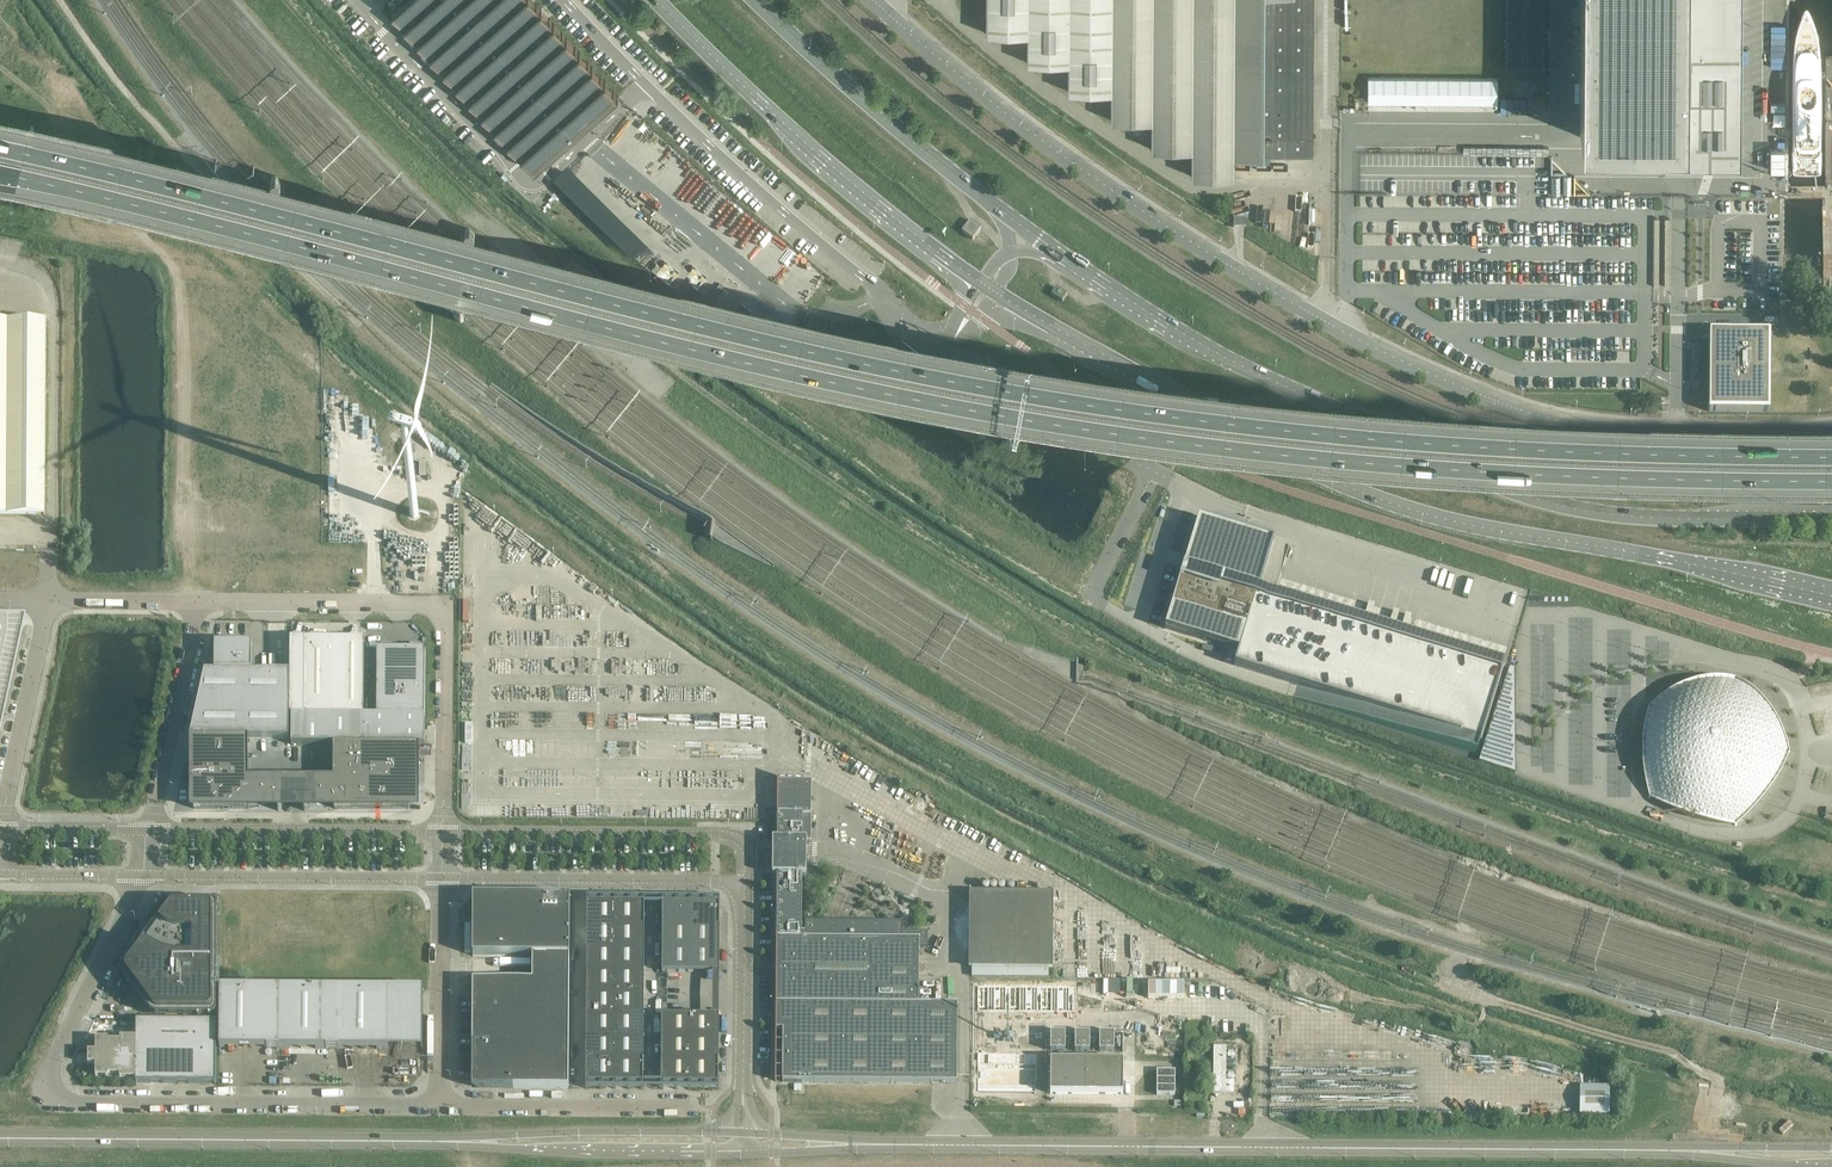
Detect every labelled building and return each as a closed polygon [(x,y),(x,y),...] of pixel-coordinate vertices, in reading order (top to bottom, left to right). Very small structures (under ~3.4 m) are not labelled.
[(392,11),(535,171),(618,97),(532,0),(405,0),(392,11)] [(987,33),(1028,34),(1027,62),(1069,63),(1068,91),(1111,92),(1111,120),(1152,120),(1151,149),(1192,149),(1192,176),(1234,177),(1234,155),(1265,155),(1266,0),(987,0),(987,33)] [(1265,155),(1312,156),(1313,0),(1266,0),(1265,155)] [(1506,68),(1541,68),(1541,0),(1506,0),(1506,68)] [(1580,119),(1581,119),(1581,131),(1580,131),(1580,137),(1664,138),(1664,144),(1665,144),(1665,156),(1663,156),(1664,161),(1667,161),(1709,161),(1709,160),(1709,156),(1719,156),(1719,159),(1733,159),(1737,161),(1737,145),(1737,137),(1737,128),(1737,119),(1737,112),(1737,111),(1736,111),(1736,99),(1737,99),(1737,98),(1738,8),(1738,0),(1581,0),(1580,119)] [(1497,77),(1368,77),(1368,103),(1497,104),(1497,77)] [(1246,227),(1246,219),(1234,219),(1234,227),(1246,227)] [(973,240),(981,228),(970,220),(962,232),(973,240)] [(1067,295),(1056,287),(1053,291),(1051,294),(1063,302),(1066,296),(1067,295)] [(45,318),(0,318),(0,514),(44,514),(45,318)] [(1709,412),(1770,412),(1770,332),(1750,332),(1728,332),(1709,331),(1709,334),(1709,337),(1709,338),(1709,412)] [(1228,524),(1205,516),(1198,539),(1199,539),(1195,551),(1191,563),(1188,562),(1167,624),(1241,648),(1237,661),(1299,681),(1295,695),(1477,754),(1481,740),(1482,740),(1506,665),(1505,664),(1505,666),(1262,587),(1278,537),(1241,525),(1240,529),(1228,525),(1228,524)] [(20,638),(24,619),(0,619),(0,731),(20,638)] [(305,716),(364,717),(365,640),(335,640),(305,640),(305,716)] [(289,739),(290,673),(289,672),(267,672),(252,672),(252,645),(215,644),(215,672),(205,672),(205,673),(204,674),(203,679),(192,729),(192,732),(191,732),(190,738),(289,739)] [(425,717),(425,651),(377,651),(377,717),(425,717)] [(1509,667),(1480,762),(1517,774),(1515,669),(1509,667)] [(1786,755),(1787,752),(1787,751),(1785,744),(1783,737),(1782,738),(1779,731),(1780,731),(1776,724),(1775,722),(1773,719),(1772,717),(1771,715),(1769,713),(1768,711),(1766,709),(1763,705),(1759,701),(1756,697),(1751,692),(1747,688),(1741,684),(1736,680),(1735,679),(1733,679),(1731,679),(1729,679),(1727,679),(1725,679),(1721,680),(1719,680),(1717,680),(1715,680),(1713,681),(1711,681),(1703,682),(1698,684),(1696,684),(1693,685),(1691,686),(1688,687),(1686,688),(1683,689),(1681,689),(1679,690),(1676,692),(1674,693),(1672,694),(1669,695),(1665,697),(1663,699),(1660,700),(1658,702),(1656,703),(1653,705),(1651,707),(1651,708),(1650,709),(1649,711),(1649,713),(1648,715),(1648,717),(1647,719),(1647,721),(1646,723),(1646,726),(1645,729),(1645,731),(1644,734),(1645,734),(1645,743),(1643,743),(1643,751),(1643,759),(1645,759),(1646,769),(1644,769),(1645,772),(1645,774),(1645,776),(1646,778),(1646,780),(1647,782),(1647,784),(1648,786),(1648,789),(1649,791),(1650,793),(1651,795),(1651,796),(1653,797),(1654,798),(1656,799),(1657,800),(1659,802),(1663,804),(1669,808),(1672,809),(1675,810),(1678,812),(1681,813),(1683,814),(1691,817),(1698,819),(1703,820),(1711,822),(1721,823),(1726,823),(1727,823),(1729,823),(1731,823),(1733,823),(1735,823),(1736,823),(1737,822),(1739,821),(1740,820),(1742,818),(1743,817),(1747,814),(1751,811),(1755,807),(1760,802),(1763,798),(1766,794),(1776,779),(1780,772),(1780,771),(1779,771),(1782,765),(1783,765),(1785,758),(1786,755)] [(292,745),(364,746),(364,717),(305,716),(292,716),(292,745)] [(364,746),(425,746),(425,717),(377,717),(364,717),(364,746)] [(251,779),(251,739),(192,739),(192,810),(281,810),(281,779),(251,779)] [(420,747),(419,747),(334,747),(334,749),(334,748),(334,754),(334,783),(305,783),(305,780),(304,780),(304,799),(304,811),(305,811),(305,803),(334,803),(334,808),(408,809),(408,784),(410,784),(419,784),(419,782),(419,772),(419,759),(419,748),(420,748),(420,747)] [(807,858),(807,841),(812,841),(812,782),(805,782),(778,781),(777,840),(773,839),(773,858),(773,875),(777,875),(776,938),(802,939),(802,875),(807,875),(807,858)] [(1053,967),(1053,895),(1006,895),(1006,882),(981,882),(981,895),(969,894),(969,967),(1053,967)] [(570,957),(570,897),(473,896),(473,956),(533,956),(533,957),(570,957)] [(217,1006),(217,913),(217,908),(216,904),(212,902),(175,902),(172,903),(169,905),(122,969),(122,970),(121,972),(121,973),(122,974),(122,975),(122,976),(150,1014),(151,1014),(152,1015),(154,1016),(155,1017),(156,1017),(212,1017),(216,1015),(217,1011),(217,1006)] [(616,925),(616,903),(587,903),(587,925),(616,925)] [(644,926),(644,903),(616,903),(616,925),(644,926)] [(719,972),(720,904),(662,903),(662,972),(719,972)] [(615,948),(616,925),(587,925),(587,948),(615,948)] [(644,948),(644,926),(616,925),(615,948),(644,948)] [(919,978),(920,939),(802,939),(776,938),(776,1003),(919,1004),(919,978)] [(615,971),(615,948),(587,948),(587,970),(615,971)] [(644,971),(644,948),(615,948),(615,971),(644,971)] [(569,1088),(570,957),(533,957),(532,982),(473,981),(472,1088),(569,1088)] [(615,993),(615,971),(587,970),(587,993),(615,993)] [(644,993),(644,971),(615,971),(615,993),(644,993)] [(388,988),(220,987),(219,1048),(387,1049),(388,988)] [(615,1016),(615,993),(587,993),(586,1015),(615,1016)] [(644,1016),(644,993),(615,993),(615,1016),(644,1016)] [(957,1083),(958,1004),(944,1004),(919,1004),(776,1003),(776,1016),(776,1030),(783,1030),(782,1081),(957,1083)] [(615,1038),(615,1016),(586,1015),(586,1038),(615,1038)] [(690,1084),(690,1015),(662,1015),(661,1084),(690,1084)] [(719,1084),(719,1016),(690,1015),(690,1084),(719,1084)] [(644,1038),(644,1016),(615,1016),(615,1038),(644,1038)] [(217,1022),(136,1021),(136,1023),(137,1024),(137,1035),(136,1035),(136,1038),(133,1038),(121,1038),(120,1038),(120,1042),(119,1042),(109,1042),(109,1040),(109,1039),(108,1039),(96,1039),(96,1040),(96,1052),(89,1052),(88,1052),(88,1053),(88,1054),(88,1055),(89,1055),(89,1053),(90,1053),(91,1053),(91,1064),(89,1064),(89,1062),(88,1062),(88,1064),(88,1065),(89,1065),(96,1065),(96,1077),(96,1078),(108,1078),(109,1078),(108,1077),(108,1075),(120,1076),(120,1079),(121,1079),(136,1079),(136,1081),(136,1083),(151,1083),(151,1082),(162,1082),(162,1083),(177,1083),(177,1082),(188,1082),(188,1084),(203,1084),(203,1083),(215,1083),(215,1084),(216,1084),(217,1022)] [(1065,1051),(1066,1033),(1065,1033),(1051,1033),(1050,1051),(1065,1051)] [(1090,1051),(1090,1033),(1075,1033),(1075,1051),(1090,1051)] [(1114,1051),(1114,1033),(1100,1033),(1099,1051),(1114,1051)] [(615,1061),(615,1038),(586,1038),(586,1061),(615,1061)] [(643,1061),(644,1038),(615,1038),(615,1061),(643,1061)] [(1226,1082),(1226,1048),(1214,1048),(1213,1095),(1235,1095),(1235,1082),(1226,1082)] [(1123,1094),(1123,1061),(1050,1060),(1050,1094),(1123,1094)] [(614,1083),(615,1061),(586,1061),(586,1083),(614,1083)] [(643,1084),(643,1061),(615,1061),(614,1083),(643,1084)] [(1157,1095),(1175,1095),(1175,1071),(1157,1071),(1157,1095)] [(1580,1114),(1610,1114),(1610,1086),(1580,1086),(1580,1114)]
